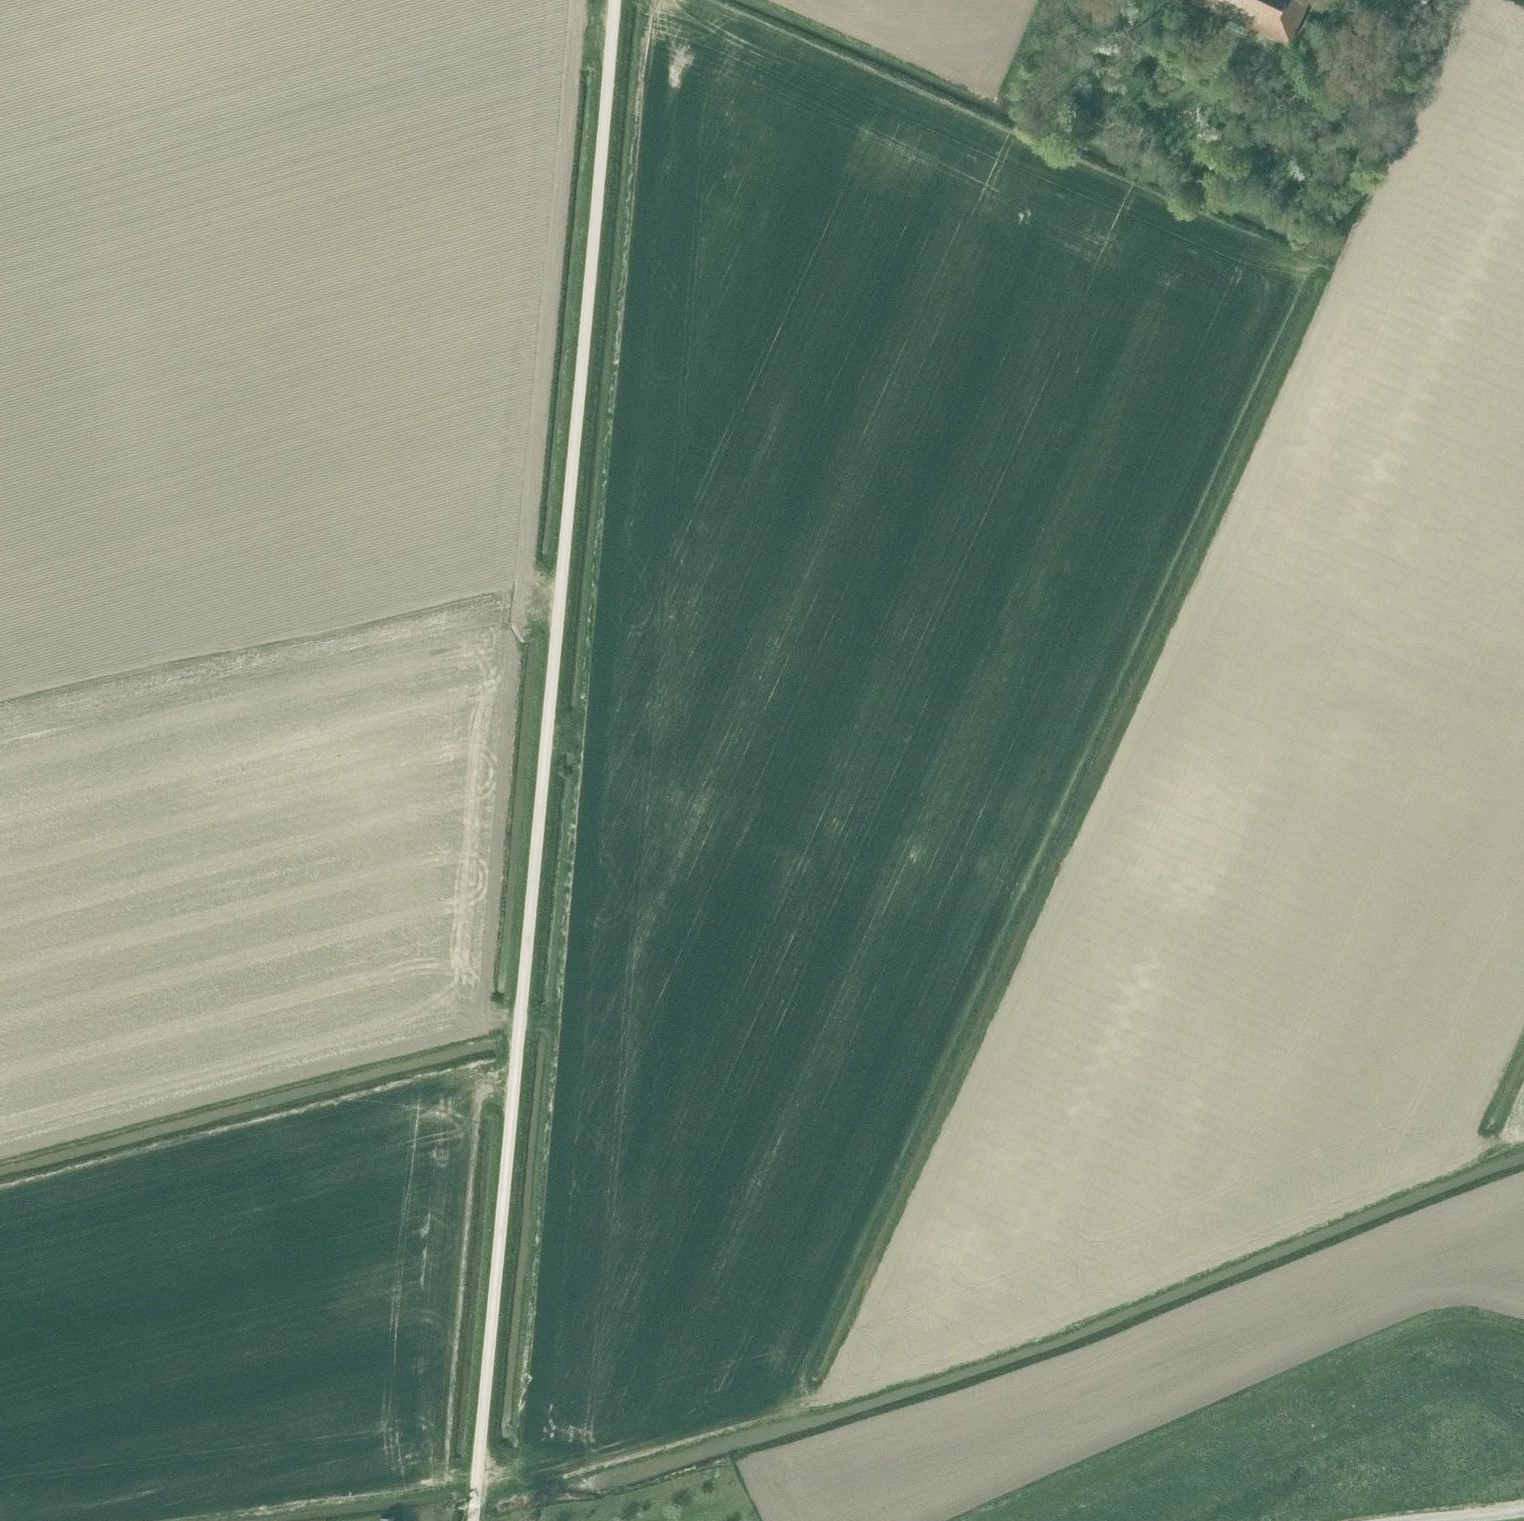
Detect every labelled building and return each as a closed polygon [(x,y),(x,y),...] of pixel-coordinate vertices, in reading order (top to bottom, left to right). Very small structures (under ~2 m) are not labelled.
[(1310,0),(1198,0),(1290,43),(1310,0)]
